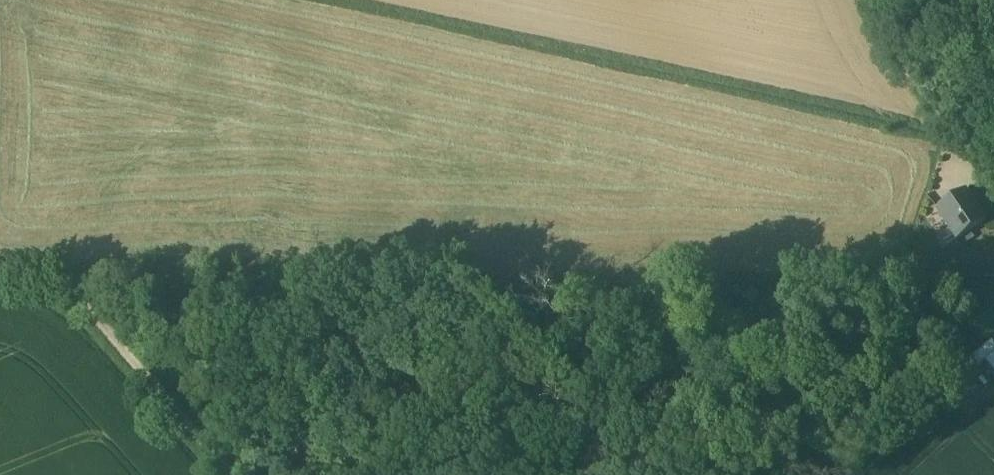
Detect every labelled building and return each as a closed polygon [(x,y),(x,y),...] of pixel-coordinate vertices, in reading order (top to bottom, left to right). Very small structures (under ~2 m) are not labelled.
[(965,190),(938,208),(958,239),(985,221),(965,190)] [(993,354),(993,343),(992,341),(970,360),(977,368),(987,360),(993,354)]
